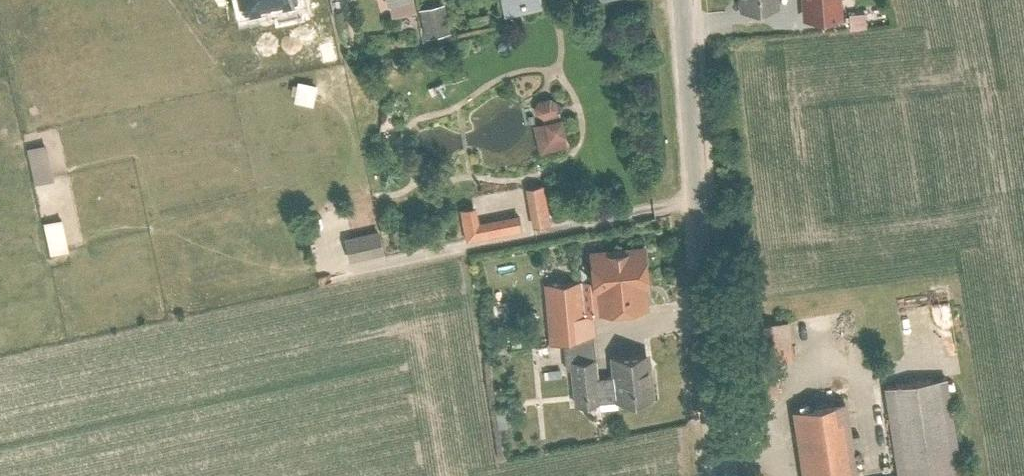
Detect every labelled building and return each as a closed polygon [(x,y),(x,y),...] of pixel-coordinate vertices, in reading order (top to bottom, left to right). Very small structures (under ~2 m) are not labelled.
[(727,11),(790,7),(789,0),(727,0),(727,11)] [(807,15),(850,11),(848,0),(806,0),(807,15)] [(420,5),(424,35),(449,32),(445,2),(420,5)] [(297,79),(293,100),(312,103),(315,82),(297,79)] [(538,115),(557,111),(555,103),(536,106),(538,115)] [(540,152),(568,143),(559,114),(531,123),(540,152)] [(44,141),(25,146),(35,182),(54,176),(44,141)] [(475,202),(458,206),(464,238),(522,227),(520,216),(479,224),(475,202)] [(50,252),(68,248),(61,216),(42,220),(50,252)] [(376,226),(340,235),(346,259),(382,249),(376,226)] [(654,245),(597,251),(599,277),(602,312),(660,304),(654,245)] [(602,312),(599,277),(550,281),(555,335),(604,331),(602,312)] [(791,357),(790,320),(754,321),(755,335),(743,336),(745,395),(776,394),(774,358),(791,357)] [(656,397),(655,350),(591,351),(592,399),(656,397)] [(871,383),(884,472),(855,475),(961,475),(959,460),(949,461),(937,373),(871,383)] [(841,414),(783,422),(791,475),(850,475),(841,414)]
